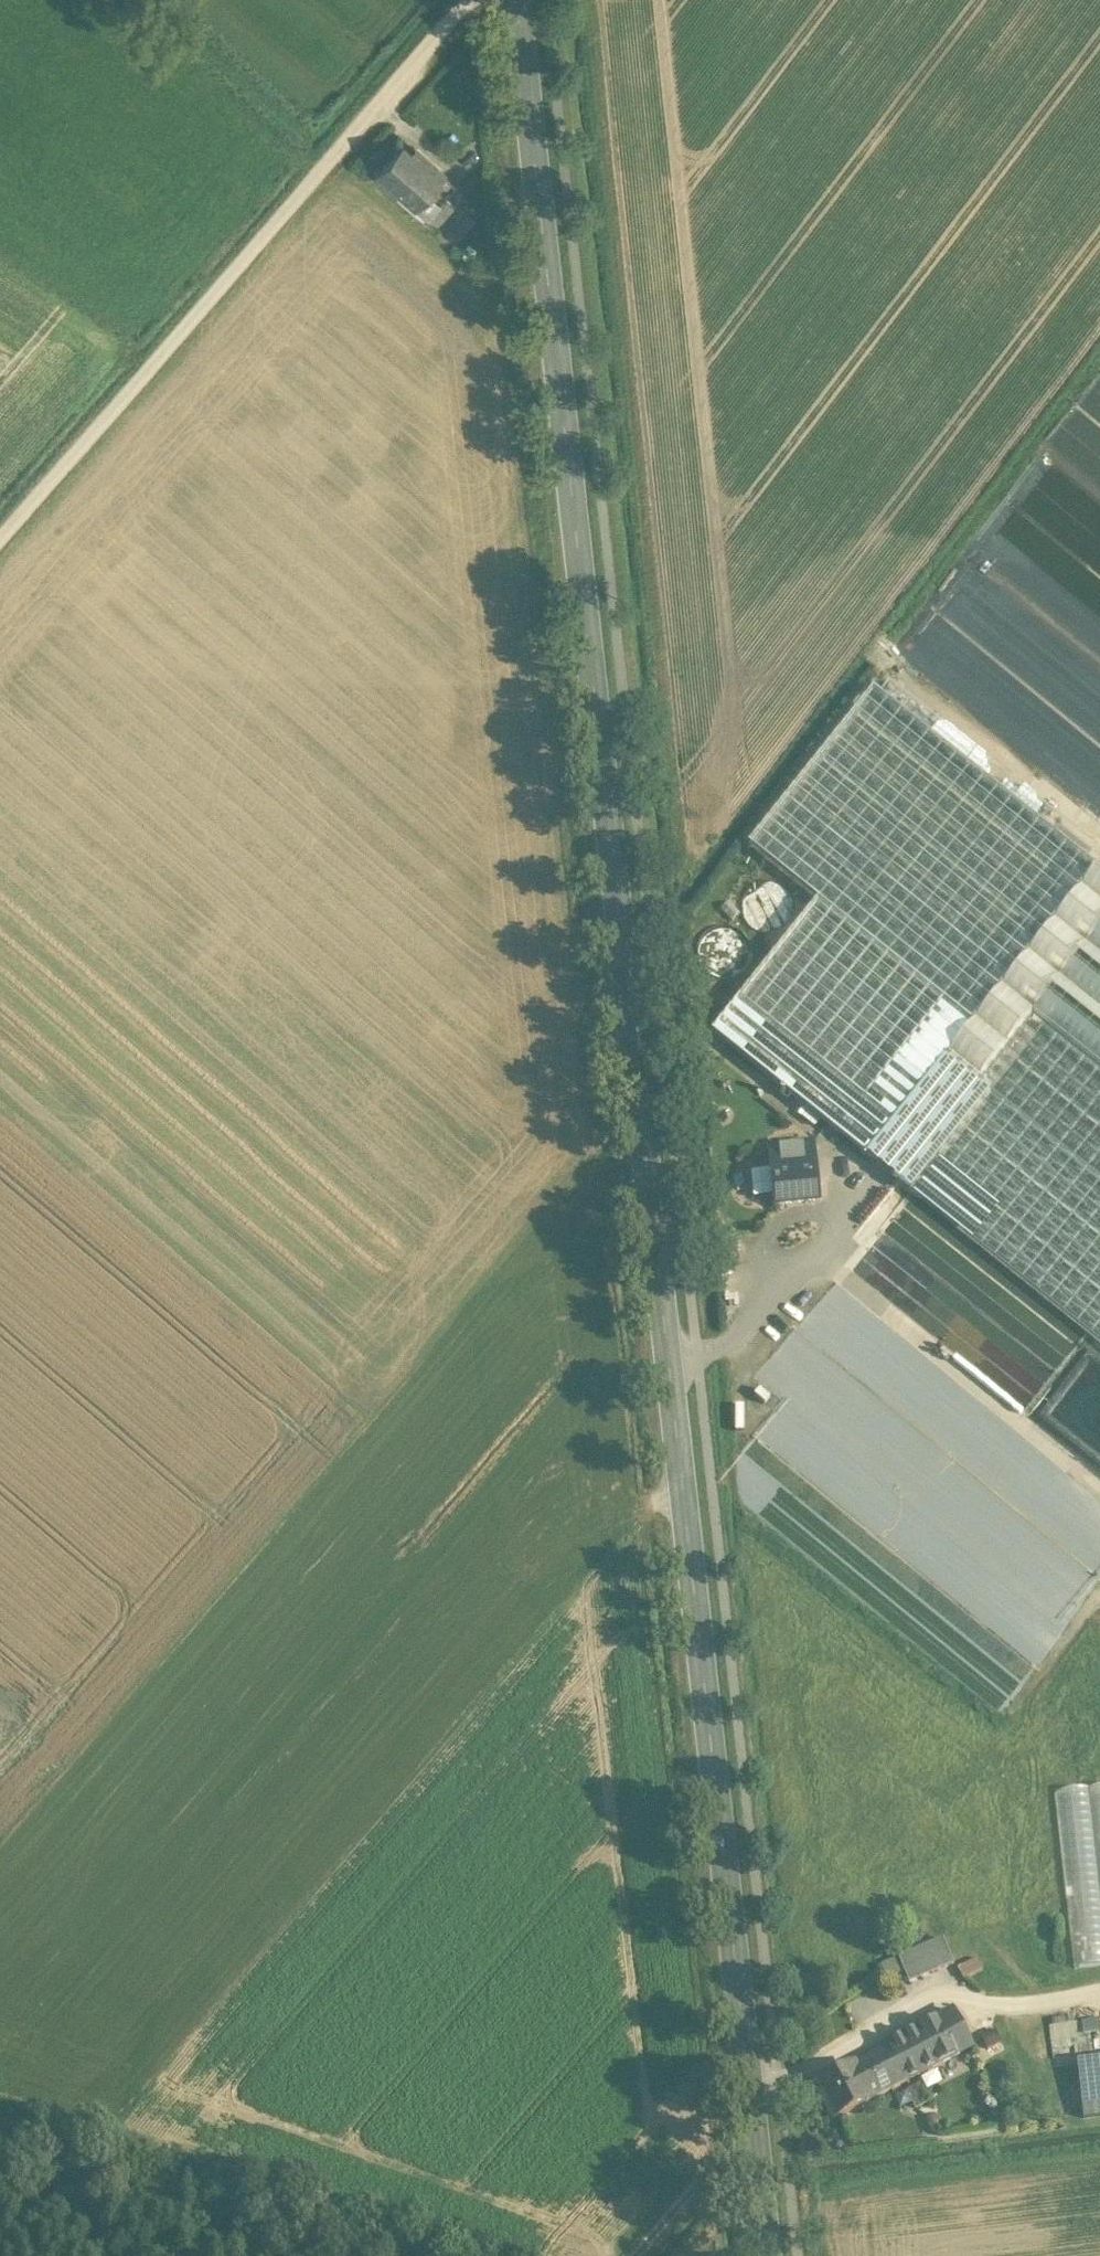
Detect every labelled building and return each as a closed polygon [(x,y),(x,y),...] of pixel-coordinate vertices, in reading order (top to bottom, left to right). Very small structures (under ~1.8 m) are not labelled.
[(434,172),(402,145),(379,171),(411,199),(423,185),(434,172)] [(439,200),(427,214),(438,224),(456,204),(446,195),(452,188),(434,172),(423,185),(439,200)] [(439,200),(423,185),(411,199),(427,214),(439,200)] [(819,901),(713,1033),(867,1156),(1098,871),(1099,869),(875,690),(750,845),(819,901)] [(867,1156),(912,1192),(992,1092),(981,1083),(1033,1016),(1099,929),(1099,873),(1098,871),(867,1156)] [(1099,1070),(1099,929),(1033,1016),(1099,1070)] [(1099,1179),(1099,1070),(1033,1016),(981,1083),(992,1092),(1099,1179)] [(992,1092),(912,1192),(1099,1343),(1099,1179),(992,1092)] [(814,1144),(769,1148),(775,1207),(820,1202),(814,1144)] [(834,1282),(813,1306),(828,1318),(843,1301),(861,1317),(866,1311),(834,1282)] [(1055,1793),(1075,1969),(1099,1966),(1099,1787),(1055,1793)] [(943,1940),(924,1949),(934,1973),(953,1965),(943,1940)] [(924,1949),(900,1959),(910,1983),(934,1973),(924,1949)] [(977,1958),(957,1969),(963,1980),(983,1969),(977,1958)] [(888,2048),(856,2065),(872,2100),(972,2048),(952,2011),(887,2046),(888,2048)] [(1008,2018),(971,2027),(974,2040),(1011,2031),(1008,2018)] [(1077,2063),(1084,2118),(1099,2116),(1099,2060),(1077,2063)] [(856,2065),(816,2086),(834,2120),(872,2100),(856,2065)] [(919,2085),(907,2090),(915,2108),(927,2102),(919,2085)]
